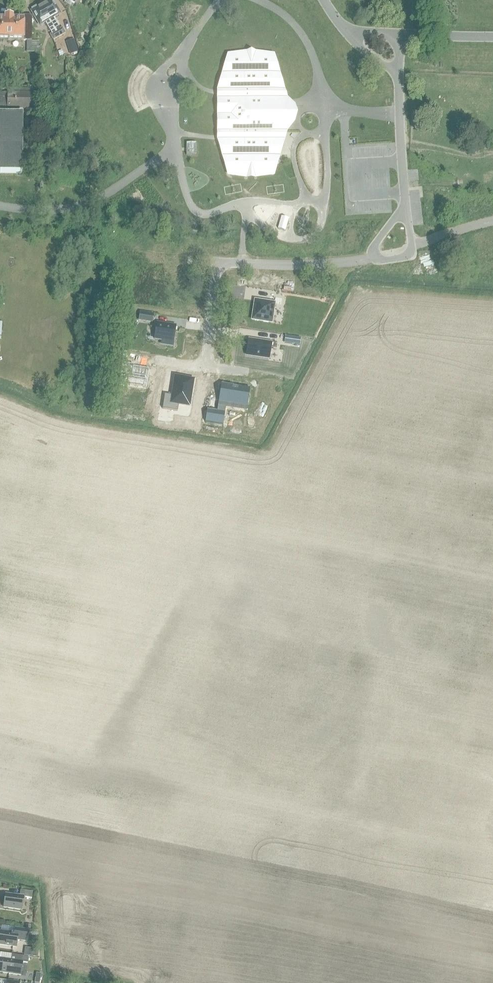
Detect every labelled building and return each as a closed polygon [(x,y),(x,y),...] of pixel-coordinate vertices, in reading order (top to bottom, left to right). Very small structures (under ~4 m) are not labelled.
[(55,29),(59,26),(54,17),(60,14),(52,0),(51,0),(48,0),(45,2),(46,3),(42,6),(55,29)] [(60,37),(57,31),(55,29),(42,6),(38,8),(37,6),(31,9),(32,11),(31,12),(40,26),(45,23),(52,34),(50,35),(53,40),(60,37)] [(23,21),(23,41),(32,41),(32,15),(23,16),(23,21)] [(23,21),(13,20),(13,18),(5,18),(5,20),(0,20),(0,41),(23,41),(23,21)] [(60,37),(65,33),(62,28),(57,31),(60,37)] [(32,41),(27,41),(27,53),(35,53),(35,55),(42,55),(42,47),(31,47),(32,41)] [(68,48),(70,55),(78,52),(76,45),(68,48)] [(292,124),(292,106),(284,106),(284,100),(284,98),(282,98),(282,90),(274,89),(274,82),(277,82),(277,73),(269,73),(269,66),(272,66),(272,56),(229,56),(229,66),(232,66),(232,73),(224,73),(224,83),(227,83),(227,90),(222,90),(222,95),(222,98),(222,99),(225,99),(225,106),(222,106),(222,124),(224,124),(225,131),(222,131),(222,132),(222,135),(222,140),(227,140),(227,148),(224,148),(224,157),(232,157),(232,164),(229,164),(229,165),(229,174),(272,174),(272,164),(269,164),(269,157),(277,157),(277,148),(274,148),(274,141),(282,141),(282,132),(284,132),(284,129),(284,124),(292,124)] [(7,109),(35,110),(35,94),(34,94),(35,89),(8,89),(8,93),(4,93),(0,93),(0,109),(7,109)] [(16,173),(22,173),(23,114),(0,114),(0,173),(16,173)] [(186,151),(186,155),(196,155),(196,143),(186,143),(186,148),(186,151)] [(278,229),(285,231),(288,219),(281,217),(278,229)] [(255,300),(252,320),(271,323),(274,303),(255,300)] [(157,324),(155,340),(161,341),(161,344),(172,345),(175,327),(157,324)] [(285,336),(284,343),(299,345),(300,339),(285,336)] [(249,340),(246,356),(269,359),(270,349),(276,349),(277,344),(249,340)] [(121,365),(118,385),(146,389),(149,369),(133,367),(134,365),(122,363),(121,365)] [(164,395),(162,409),(177,412),(179,405),(189,406),(193,380),(175,377),(172,396),(164,395)] [(209,405),(207,422),(234,427),(237,409),(209,405)] [(23,897),(32,899),(33,893),(20,891),(20,897),(5,895),(4,908),(22,910),(23,897)] [(26,936),(27,930),(15,928),(14,934),(0,932),(0,945),(16,947),(18,934),(26,936)] [(21,975),(23,956),(11,955),(11,961),(0,959),(0,972),(21,975)]
